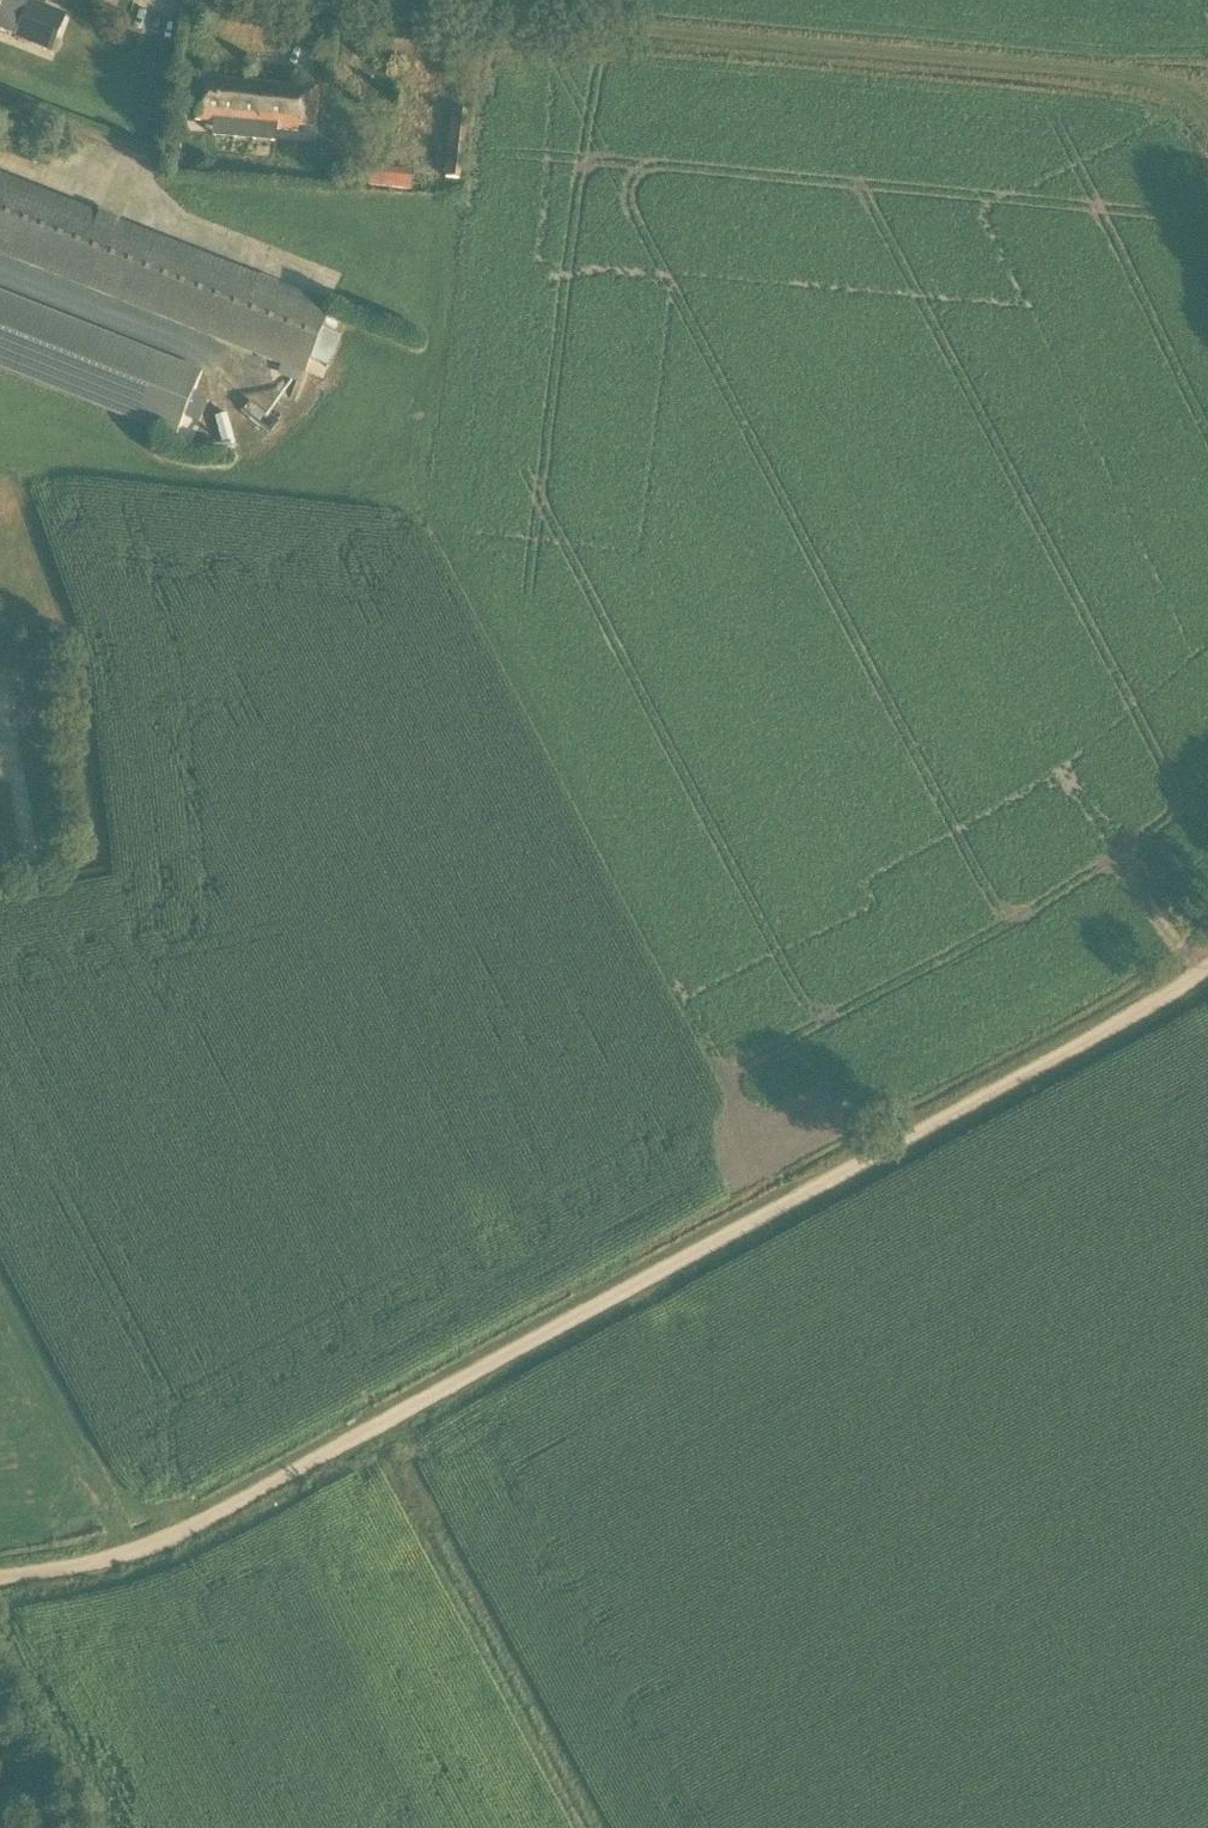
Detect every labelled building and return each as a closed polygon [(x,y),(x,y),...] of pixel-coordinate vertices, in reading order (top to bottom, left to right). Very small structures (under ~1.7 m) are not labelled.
[(28,0),(0,0),(0,30),(50,50),(64,15),(28,0)] [(277,130),(276,132),(300,135),(300,128),(318,130),(322,89),(320,89),(201,78),(197,123),(214,124),(277,130)] [(468,113),(454,111),(446,178),(460,180),(468,113)] [(411,190),(413,175),(372,170),(370,185),(411,190)] [(311,362),(328,368),(340,336),(336,335),(340,324),(328,319),(331,311),(118,226),(119,222),(100,215),(99,218),(0,178),(0,252),(306,376),(311,362)] [(177,438),(202,373),(0,293),(0,368),(177,438)]
